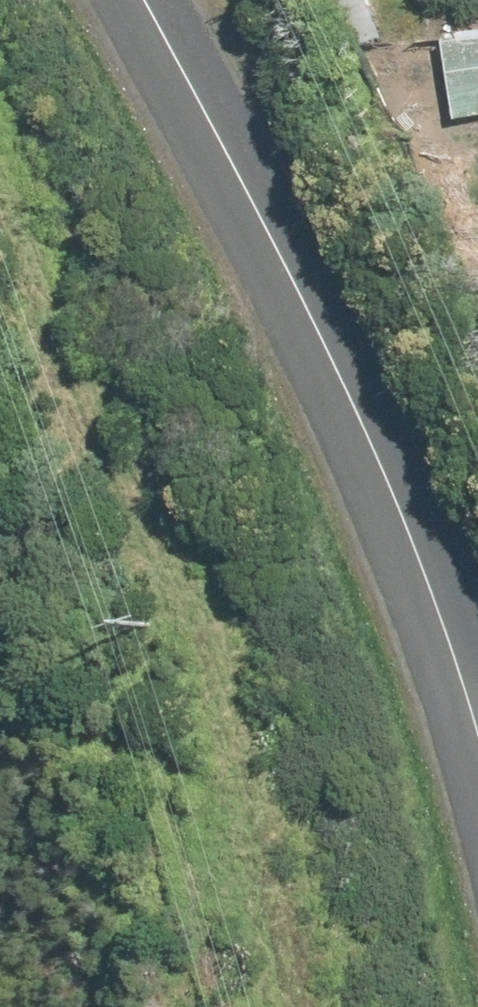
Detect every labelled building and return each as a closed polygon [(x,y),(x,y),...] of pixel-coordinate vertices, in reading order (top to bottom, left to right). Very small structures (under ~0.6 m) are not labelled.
[(444,43),(453,121),(477,118),(477,39),(444,43)]
